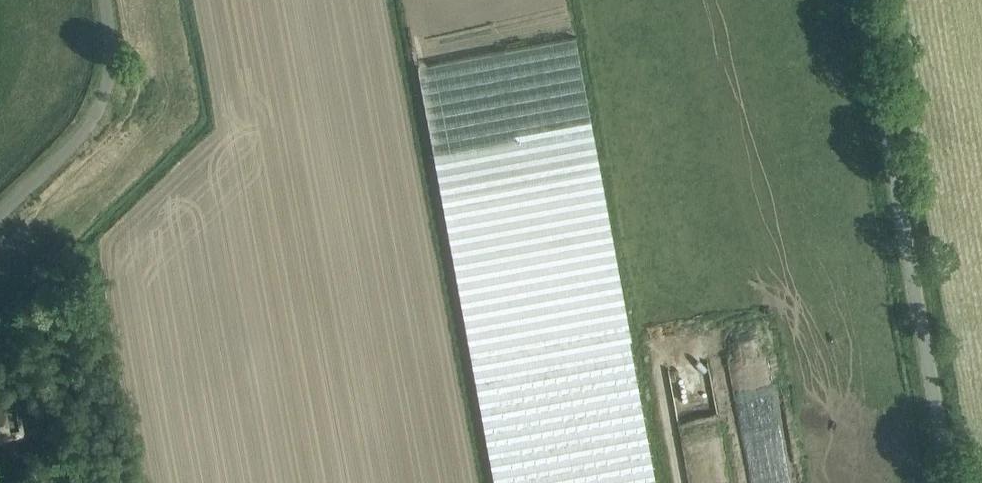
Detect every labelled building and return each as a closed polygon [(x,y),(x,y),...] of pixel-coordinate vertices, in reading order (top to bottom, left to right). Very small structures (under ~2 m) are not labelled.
[(575,49),(419,78),(495,482),(656,482),(575,49)] [(732,380),(770,371),(764,345),(726,354),(732,380)] [(710,363),(671,368),(678,430),(717,426),(710,363)] [(18,436),(17,429),(22,428),(18,399),(13,400),(12,390),(33,387),(31,368),(8,372),(10,386),(0,388),(0,440),(18,436)]
